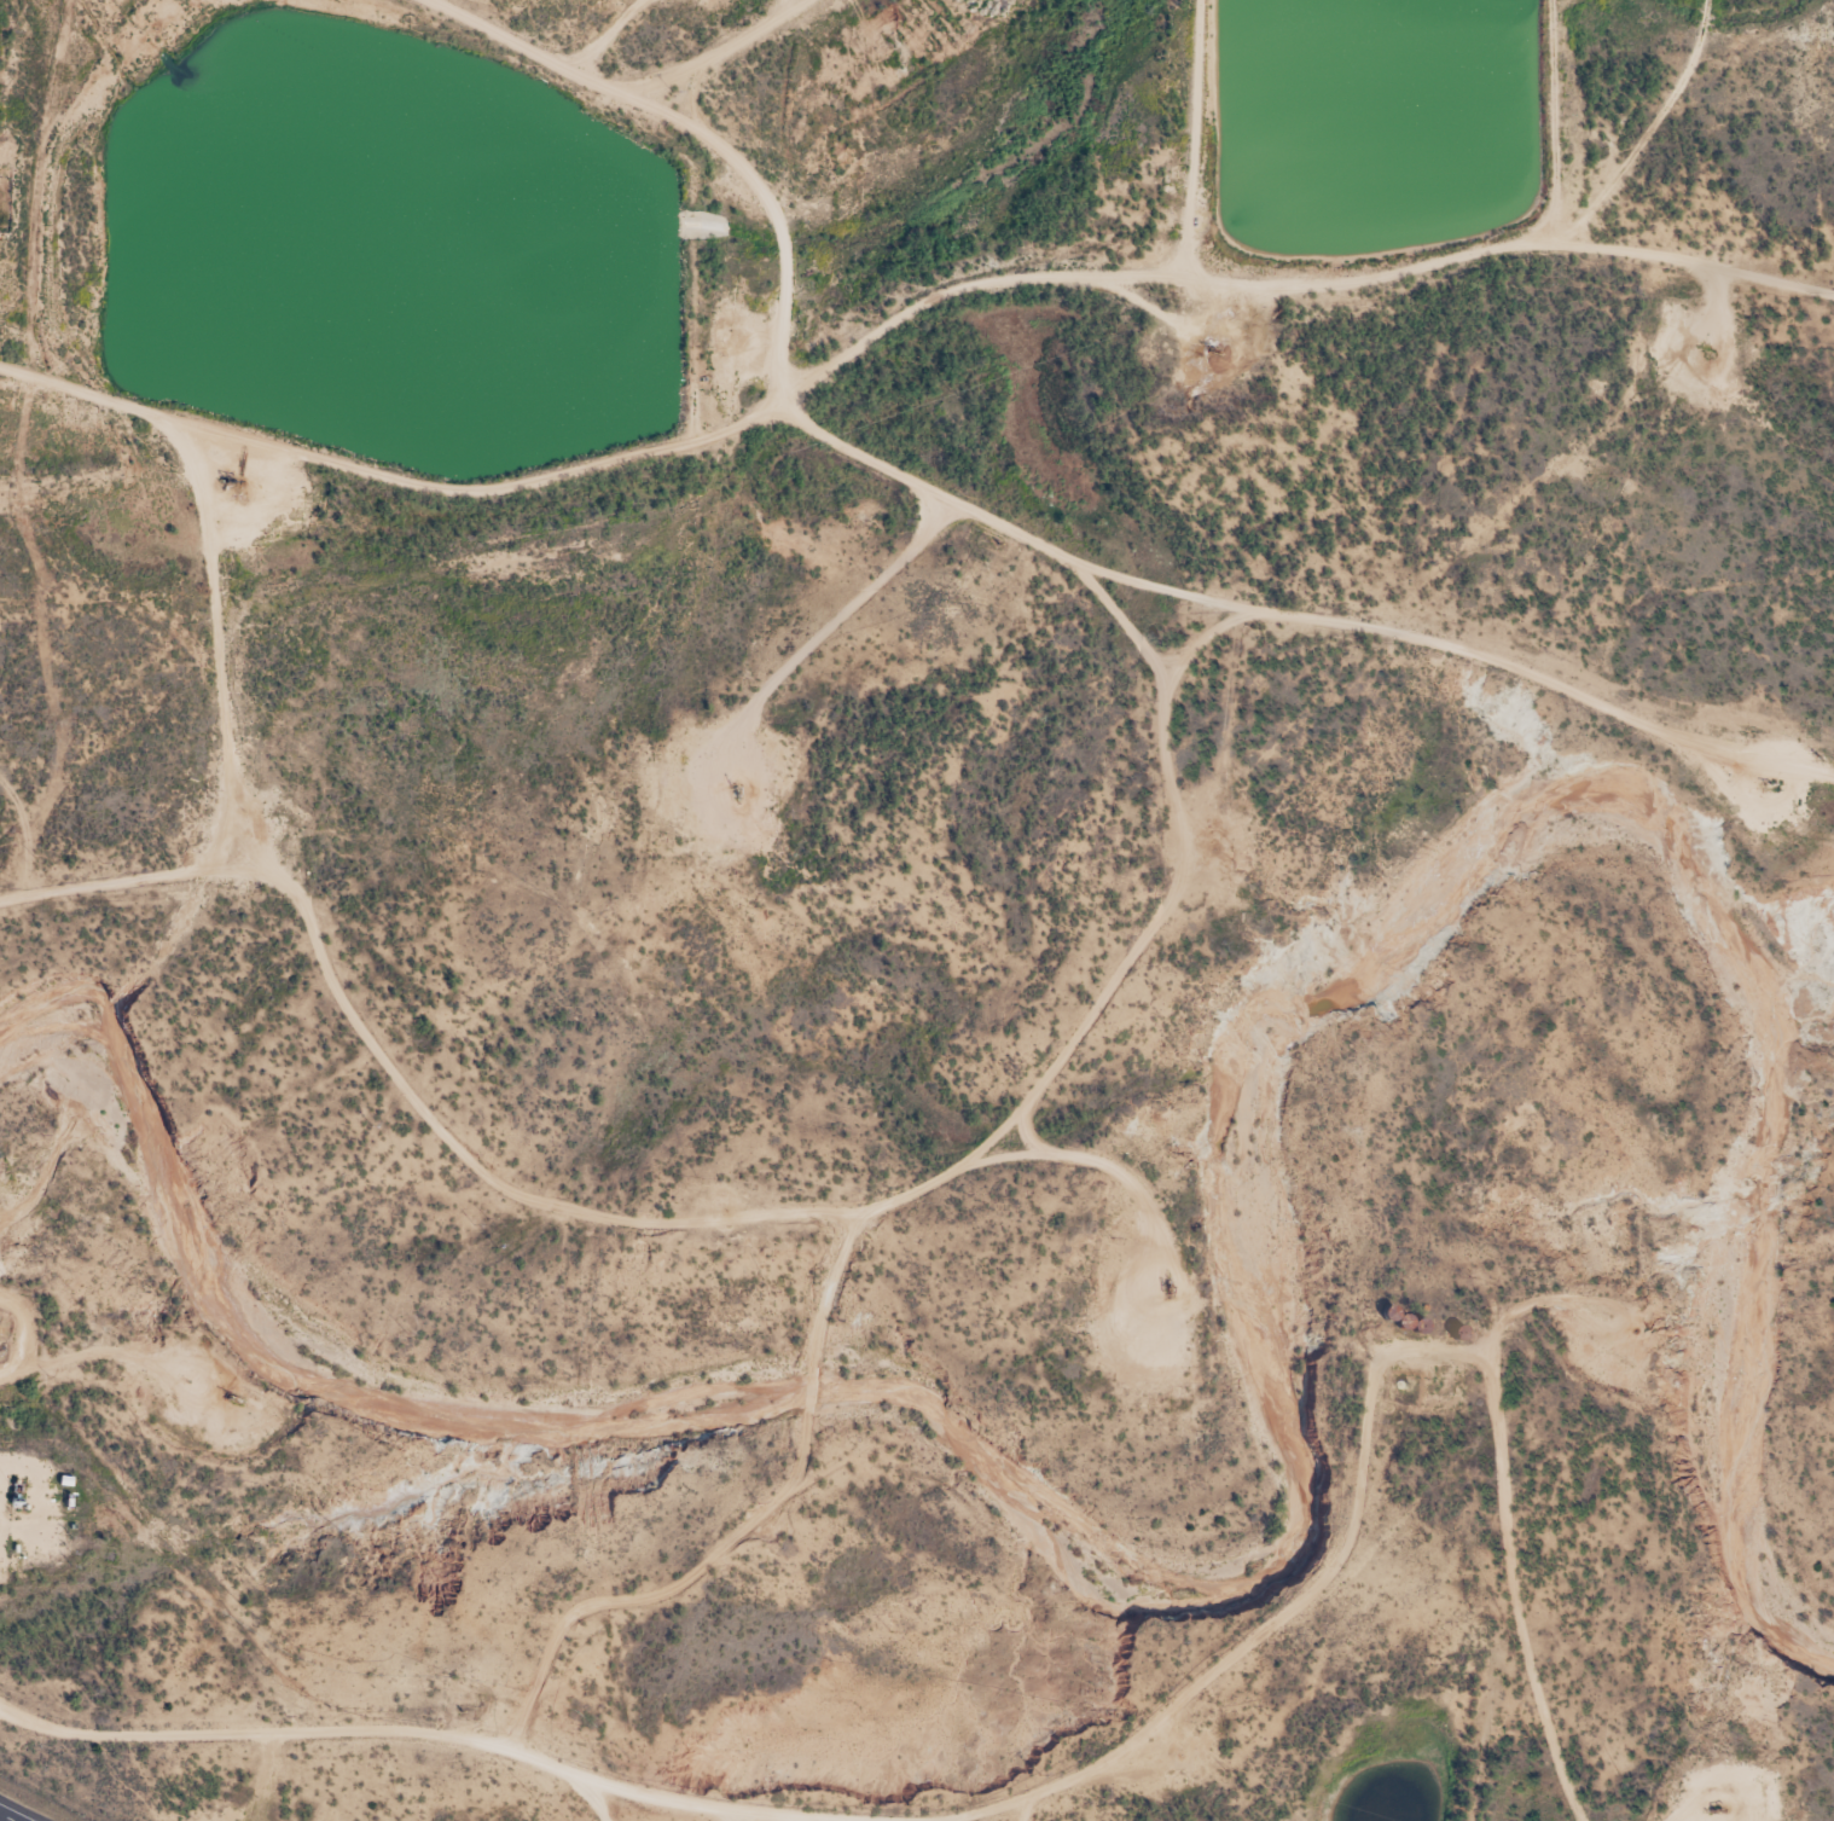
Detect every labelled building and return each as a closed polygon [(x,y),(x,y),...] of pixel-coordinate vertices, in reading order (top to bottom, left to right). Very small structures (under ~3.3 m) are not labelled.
[(1469,1331),(1459,1324),(1452,1334),(1462,1341),(1469,1331)]
